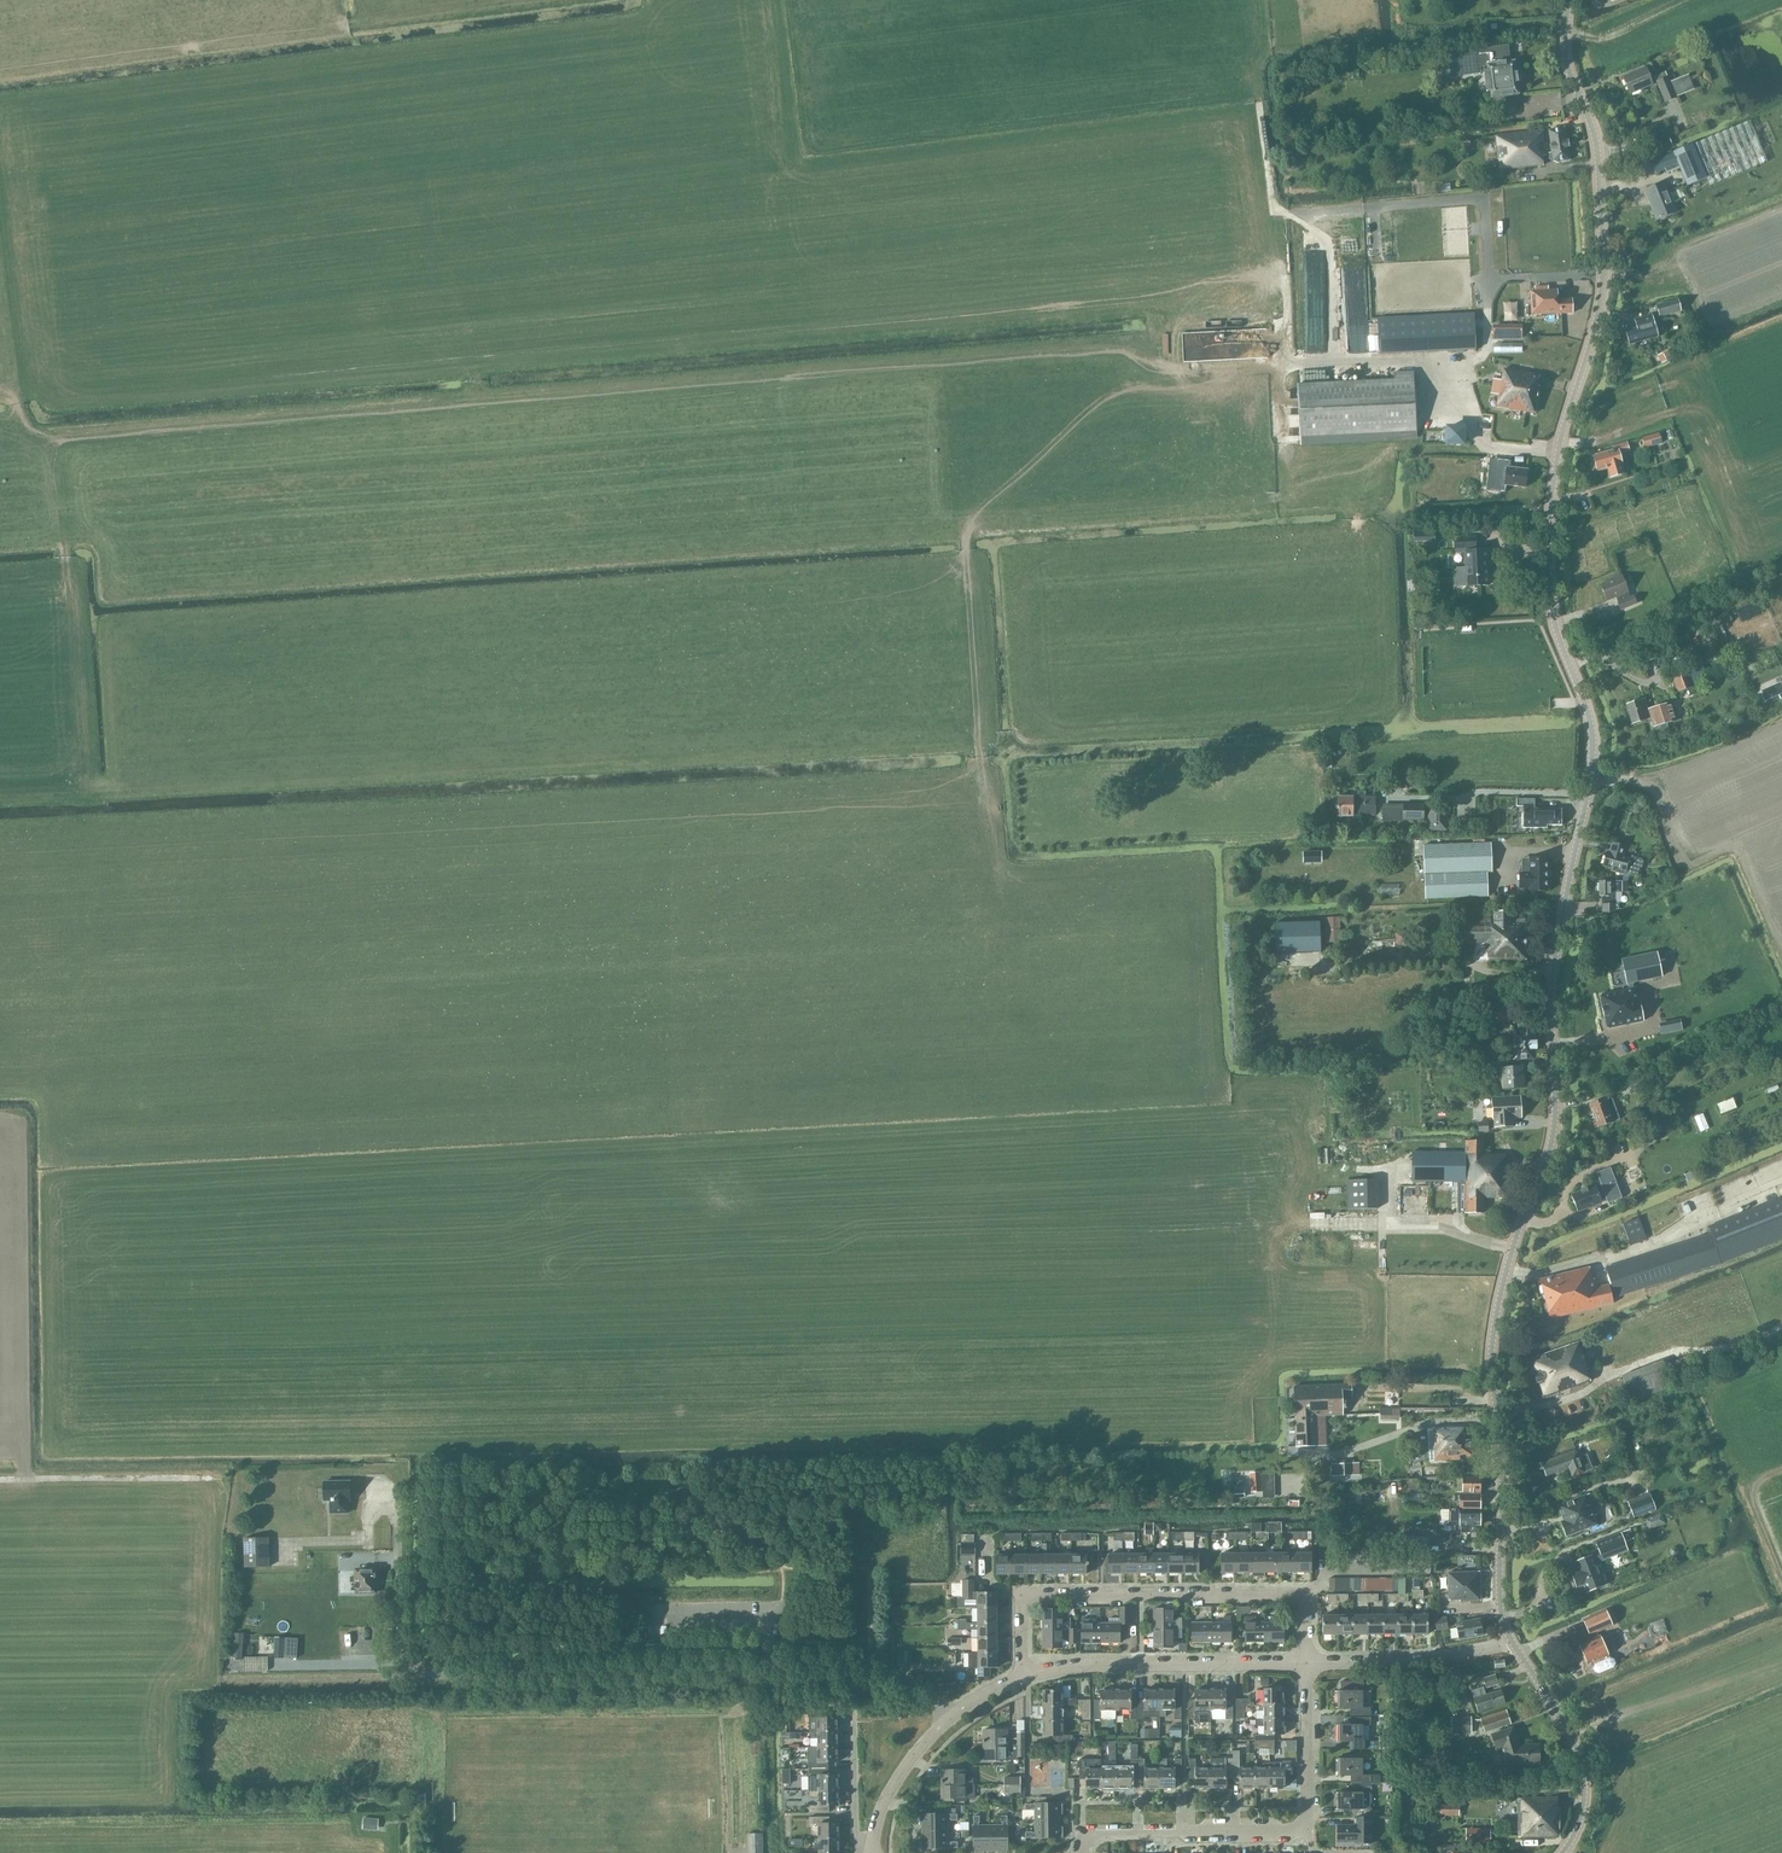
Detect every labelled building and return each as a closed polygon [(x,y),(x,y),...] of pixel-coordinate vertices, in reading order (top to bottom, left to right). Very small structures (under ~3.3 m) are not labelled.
[(1511,63),(1509,47),(1484,50),(1453,53),(1455,70),(1491,66),(1495,98),(1522,95),(1521,82),(1519,82),(1518,75),(1520,75),(1518,62),(1511,63)] [(1624,78),(1629,92),(1653,83),(1647,69),(1624,78)] [(1655,78),(1665,102),(1676,98),(1670,83),(1667,74),(1655,78)] [(1670,83),(1676,98),(1694,91),(1689,76),(1670,83)] [(1750,120),(1693,145),(1707,178),(1710,186),(1768,161),(1750,120)] [(1549,130),(1554,160),(1557,162),(1570,160),(1568,147),(1569,147),(1568,140),(1567,140),(1564,127),(1549,130)] [(1495,136),(1499,170),(1543,165),(1542,155),(1547,155),(1544,130),(1495,136)] [(1674,154),(1652,163),(1656,173),(1665,169),(1667,174),(1680,168),(1688,187),(1707,178),(1693,145),(1674,153),(1674,154)] [(1650,206),(1656,220),(1677,212),(1665,183),(1648,190),(1652,199),(1653,199),(1655,204),(1650,206)] [(1363,304),(1365,270),(1345,269),(1343,303),(1363,304)] [(1308,277),(1307,307),(1324,307),(1324,284),(1314,284),(1314,277),(1308,277)] [(1531,317),(1572,315),(1571,300),(1557,301),(1556,292),(1548,292),(1548,288),(1534,289),(1535,293),(1530,293),(1531,317)] [(1657,306),(1660,317),(1681,311),(1678,300),(1657,306)] [(1382,356),(1478,352),(1477,315),(1380,319),(1382,356)] [(1626,332),(1629,345),(1650,339),(1658,337),(1652,315),(1634,320),(1637,329),(1626,332)] [(1321,319),(1306,319),(1305,352),(1323,352),(1324,329),(1313,328),(1314,321),(1321,322),(1321,319)] [(1521,325),(1494,325),(1494,339),(1522,339),(1521,325)] [(1347,354),(1365,354),(1365,327),(1347,327),(1347,354)] [(1334,359),(1342,358),(1342,340),(1334,340),(1334,359)] [(1656,353),(1659,362),(1671,358),(1668,349),(1656,353)] [(1504,369),(1497,406),(1535,413),(1540,386),(1538,386),(1540,376),(1504,369)] [(1323,383),(1298,385),(1300,437),(1301,444),(1417,437),(1417,431),(1414,379),(1414,372),(1394,373),(1394,380),(1334,383),(1325,383),(1323,383)] [(1479,402),(1479,411),(1491,412),(1491,402),(1479,402)] [(1489,410),(1487,445),(1525,447),(1524,454),(1543,455),(1544,446),(1527,445),(1529,423),(1502,421),(1503,411),(1489,410)] [(1287,416),(1290,426),(1296,425),(1294,415),(1287,416)] [(1447,428),(1447,444),(1465,444),(1465,429),(1447,428)] [(1645,449),(1661,444),(1658,434),(1642,438),(1645,449)] [(1295,435),(1286,435),(1286,443),(1296,443),(1295,435)] [(1598,471),(1607,468),(1610,477),(1624,472),(1621,463),(1622,463),(1619,454),(1629,451),(1626,443),(1613,447),(1614,450),(1593,456),(1598,471)] [(1506,480),(1505,486),(1526,488),(1528,470),(1510,468),(1511,462),(1500,461),(1498,479),(1506,480)] [(1435,530),(1427,531),(1427,541),(1435,541),(1435,530)] [(1476,537),(1455,538),(1455,549),(1456,549),(1456,552),(1465,552),(1466,567),(1459,567),(1456,567),(1456,570),(1455,570),(1455,587),(1467,586),(1489,585),(1488,568),(1493,568),(1492,550),(1475,551),(1475,548),(1476,548),(1476,537)] [(1618,602),(1621,610),(1637,603),(1634,596),(1630,597),(1628,592),(1628,591),(1621,574),(1609,578),(1610,580),(1601,584),(1607,600),(1617,596),(1620,602),(1618,602)] [(1605,628),(1608,636),(1614,634),(1611,626),(1605,628)] [(1670,670),(1678,693),(1693,687),(1685,664),(1670,670)] [(1650,697),(1653,705),(1670,700),(1667,691),(1650,697)] [(1651,719),(1654,728),(1675,721),(1669,703),(1648,710),(1645,699),(1626,705),(1632,725),(1651,719)] [(1357,797),(1337,797),(1337,816),(1353,816),(1353,812),(1375,812),(1375,797),(1365,797),(1365,792),(1357,792),(1357,797)] [(1546,812),(1535,812),(1535,799),(1517,799),(1518,806),(1523,806),(1524,827),(1548,827),(1548,824),(1562,824),(1562,808),(1546,808),(1546,812)] [(1383,820),(1396,820),(1396,819),(1422,820),(1423,804),(1405,803),(1405,808),(1383,807),(1383,820)] [(1445,833),(1446,809),(1430,808),(1429,832),(1445,833)] [(1630,858),(1619,855),(1622,844),(1610,841),(1607,851),(1603,866),(1613,868),(1612,870),(1625,874),(1625,873),(1637,875),(1639,869),(1642,867),(1643,862),(1641,858),(1633,856),(1630,858)] [(1424,844),(1425,873),(1488,871),(1492,871),(1491,842),(1424,844)] [(1303,852),(1304,862),(1322,862),(1322,851),(1303,852)] [(1549,871),(1549,858),(1530,858),(1530,872),(1521,872),(1521,888),(1531,888),(1531,891),(1549,890),(1549,877),(1550,877),(1550,871),(1549,871)] [(1489,896),(1488,871),(1425,873),(1426,897),(1489,896)] [(1627,881),(1599,881),(1599,896),(1602,895),(1602,913),(1610,913),(1618,909),(1618,903),(1614,903),(1614,891),(1621,891),(1627,891),(1627,881)] [(1376,895),(1395,895),(1396,886),(1377,886),(1376,895)] [(1457,922),(1457,943),(1486,942),(1486,950),(1488,950),(1488,959),(1526,959),(1526,918),(1513,918),(1513,911),(1494,911),(1494,922),(1491,922),(1491,916),(1461,916),(1461,922),(1457,922)] [(1325,917),(1326,941),(1341,941),(1340,917),(1325,917)] [(1276,922),(1275,923),(1276,954),(1321,952),(1320,921),(1276,922)] [(1393,932),(1393,944),(1403,944),(1403,932),(1393,932)] [(1644,1020),(1640,1002),(1639,1003),(1636,987),(1633,988),(1632,982),(1662,976),(1657,952),(1622,960),(1627,983),(1628,983),(1629,989),(1601,995),(1599,995),(1599,997),(1600,997),(1606,1027),(1606,1028),(1608,1028),(1644,1020)] [(1485,1003),(1486,1023),(1513,1023),(1513,1003),(1485,1003)] [(1674,1024),(1660,1027),(1662,1034),(1676,1031),(1674,1024)] [(1513,1031),(1514,1059),(1535,1059),(1535,1048),(1537,1048),(1536,1041),(1535,1041),(1535,1030),(1513,1031)] [(1489,1061),(1490,1072),(1500,1072),(1501,1078),(1503,1078),(1504,1088),(1524,1087),(1522,1067),(1508,1068),(1507,1060),(1489,1061)] [(1652,1081),(1648,1072),(1628,1080),(1631,1089),(1652,1081)] [(1494,1119),(1495,1119),(1496,1127),(1515,1126),(1515,1118),(1523,1117),(1522,1096),(1493,1098),(1494,1119)] [(1716,1102),(1720,1113),(1737,1106),(1733,1096),(1716,1102)] [(1589,1105),(1597,1127),(1620,1118),(1612,1097),(1606,1099),(1589,1105)] [(1694,1117),(1701,1132),(1709,1128),(1703,1113),(1694,1117)] [(1488,1131),(1487,1121),(1478,1121),(1478,1131),(1488,1131)] [(1495,1134),(1498,1146),(1506,1144),(1503,1131),(1495,1134)] [(1505,1167),(1505,1154),(1483,1154),(1484,1141),(1466,1141),(1466,1152),(1412,1152),(1412,1181),(1465,1181),(1465,1213),(1483,1213),(1483,1198),(1506,1198),(1507,1167),(1505,1167)] [(1571,1195),(1578,1212),(1602,1202),(1601,1201),(1607,1199),(1608,1203),(1622,1198),(1611,1167),(1597,1173),(1601,1184),(1596,1186),(1595,1185),(1571,1195)] [(1695,1171),(1685,1175),(1688,1181),(1698,1177),(1695,1171)] [(1747,1176),(1732,1180),(1736,1197),(1751,1193),(1747,1176)] [(1345,1208),(1376,1207),(1375,1178),(1344,1179),(1345,1208)] [(1430,1181),(1429,1210),(1447,1211),(1448,1182),(1430,1181)] [(1396,1185),(1395,1212),(1421,1213),(1421,1202),(1410,1202),(1410,1185),(1396,1185)] [(1421,1195),(1421,1185),(1411,1185),(1411,1195),(1421,1195)] [(1755,1199),(1766,1195),(1764,1190),(1753,1194),(1755,1199)] [(1612,1297),(1721,1264),(1781,1239),(1781,1200),(1781,1197),(1709,1226),(1712,1234),(1605,1267),(1611,1284),(1609,1284),(1612,1297)] [(1624,1227),(1631,1246),(1647,1240),(1639,1220),(1624,1227)] [(1593,1279),(1589,1266),(1539,1279),(1550,1319),(1613,1302),(1612,1297),(1609,1284),(1597,1287),(1595,1279),(1593,1279)] [(1529,1359),(1543,1397),(1592,1380),(1588,1369),(1580,1345),(1579,1342),(1529,1359)] [(1296,1447),(1327,1446),(1325,1415),(1344,1414),(1343,1395),(1353,1395),(1353,1384),(1294,1386),(1296,1447)] [(1464,1426),(1433,1427),(1434,1449),(1430,1449),(1431,1461),(1468,1459),(1468,1456),(1473,1456),(1472,1433),(1465,1433),(1464,1426)] [(1579,1458),(1576,1450),(1542,1463),(1547,1476),(1568,1468),(1572,1477),(1592,1469),(1587,1455),(1579,1458)] [(1620,1453),(1605,1459),(1609,1469),(1624,1463),(1620,1453)] [(1332,1464),(1333,1476),(1360,1475),(1359,1462),(1332,1464)] [(1251,1472),(1252,1492),(1262,1491),(1261,1472),(1251,1472)] [(1463,1478),(1463,1477),(1457,1477),(1457,1492),(1463,1492),(1463,1493),(1481,1493),(1481,1478),(1463,1478)] [(331,1513),(348,1513),(348,1500),(350,1500),(350,1482),(324,1482),(325,1500),(331,1500),(331,1513)] [(1233,1491),(1234,1498),(1245,1497),(1245,1490),(1233,1491)] [(1560,1522),(1566,1537),(1598,1525),(1591,1507),(1594,1506),(1590,1494),(1558,1506),(1564,1521),(1560,1522)] [(1655,1510),(1649,1494),(1628,1502),(1634,1518),(1655,1510)] [(1461,1508),(1481,1508),(1481,1495),(1461,1495),(1461,1508)] [(1454,1508),(1454,1512),(1451,1512),(1451,1521),(1461,1521),(1461,1532),(1477,1532),(1477,1525),(1481,1525),(1481,1512),(1461,1512),(1461,1508),(1454,1508)] [(1282,1522),(1266,1523),(1266,1532),(1266,1540),(1269,1540),(1269,1533),(1282,1533),(1282,1522)] [(1251,1523),(1251,1532),(1256,1532),(1261,1532),(1261,1523),(1251,1523)] [(1628,1550),(1625,1543),(1634,1539),(1631,1530),(1596,1543),(1599,1553),(1575,1562),(1578,1570),(1571,1572),(1577,1588),(1584,1586),(1587,1593),(1605,1586),(1595,1561),(1601,1558),(1602,1560),(1628,1550)] [(1184,1540),(1183,1532),(1174,1532),(1174,1540),(1184,1540)] [(1194,1532),(1183,1532),(1184,1540),(1194,1540),(1194,1532)] [(1296,1540),(1296,1532),(1286,1532),(1286,1540),(1296,1540)] [(1306,1532),(1296,1532),(1296,1540),(1306,1540),(1306,1532)] [(1041,1533),(1032,1533),(1032,1542),(1042,1541),(1041,1533)] [(1052,1533),(1041,1533),(1042,1541),(1052,1541),(1052,1533)] [(1071,1533),(1062,1533),(1062,1541),(1071,1541),(1071,1533)] [(1086,1533),(1071,1533),(1071,1541),(1086,1541),(1086,1533)] [(1403,1535),(1401,1547),(1426,1551),(1428,1539),(1403,1535)] [(245,1567),(270,1567),(269,1538),(245,1539),(245,1567)] [(1281,1546),(1273,1546),(1273,1554),(1266,1554),(1266,1573),(1281,1573),(1281,1554),(1281,1546)] [(1146,1548),(1146,1554),(1138,1554),(1139,1574),(1154,1574),(1153,1554),(1153,1548),(1146,1548)] [(1169,1574),(1169,1554),(1168,1550),(1161,1550),(1161,1554),(1153,1554),(1154,1574),(1169,1574)] [(1229,1550),(1229,1554),(1221,1554),(1221,1573),(1236,1573),(1236,1554),(1236,1550),(1229,1550)] [(1139,1574),(1138,1554),(1123,1555),(1123,1574),(1139,1574)] [(1184,1554),(1169,1554),(1169,1574),(1184,1573),(1184,1554)] [(1184,1554),(1184,1573),(1199,1573),(1199,1567),(1207,1567),(1207,1554),(1184,1554)] [(1251,1573),(1251,1554),(1236,1554),(1236,1573),(1251,1573)] [(1251,1573),(1266,1573),(1266,1554),(1251,1554),(1251,1573)] [(1281,1554),(1281,1573),(1297,1573),(1296,1554),(1281,1554)] [(1296,1554),(1297,1573),(1312,1573),(1312,1554),(1296,1554)] [(997,1574),(1012,1574),(1012,1555),(997,1555),(997,1574)] [(1012,1555),(1012,1574),(1027,1574),(1027,1555),(1012,1555)] [(1027,1555),(1027,1574),(1042,1574),(1042,1555),(1027,1555)] [(1042,1555),(1042,1574),(1057,1574),(1057,1555),(1042,1555)] [(1057,1555),(1057,1574),(1072,1574),(1072,1555),(1057,1555)] [(1087,1555),(1072,1555),(1072,1574),(1087,1574),(1087,1565),(1093,1565),(1093,1555),(1087,1555)] [(1108,1574),(1123,1574),(1123,1555),(1108,1555),(1108,1574)] [(376,1593),(376,1570),(356,1570),(356,1593),(376,1593)] [(1460,1599),(1460,1601),(1481,1600),(1480,1571),(1448,1573),(1449,1600),(1460,1599)] [(996,1592),(977,1592),(974,1592),(973,1585),(963,1585),(963,1598),(978,1598),(978,1607),(997,1607),(996,1592)] [(1420,1590),(1414,1590),(1413,1590),(1413,1599),(1423,1599),(1423,1590),(1420,1590)] [(1358,1603),(1368,1602),(1368,1594),(1358,1595),(1358,1603)] [(1368,1594),(1368,1602),(1379,1602),(1379,1594),(1368,1594)] [(1338,1603),(1338,1595),(1328,1595),(1328,1603),(1338,1603)] [(1338,1595),(1338,1603),(1354,1603),(1354,1595),(1338,1595)] [(997,1607),(978,1607),(978,1622),(997,1622),(997,1607)] [(1130,1607),(1120,1607),(1120,1623),(1120,1624),(1130,1624),(1130,1607)] [(1062,1619),(1062,1609),(1043,1609),(1043,1628),(1062,1628),(1062,1629),(1069,1629),(1069,1628),(1071,1628),(1071,1619),(1062,1619)] [(1173,1609),(1154,1609),(1154,1628),(1182,1628),(1187,1628),(1187,1618),(1173,1618),(1173,1609)] [(1595,1664),(1593,1669),(1595,1673),(1599,1674),(1613,1667),(1615,1663),(1613,1659),(1609,1658),(1599,1636),(1598,1637),(1597,1633),(1612,1626),(1605,1611),(1583,1620),(1590,1636),(1591,1636),(1592,1639),(1579,1645),(1582,1651),(1580,1653),(1582,1657),(1584,1657),(1588,1665),(1594,1662),(1595,1664)] [(1368,1634),(1368,1615),(1368,1612),(1362,1612),(1362,1615),(1353,1615),(1353,1634),(1368,1634)] [(1230,1615),(1223,1616),(1224,1622),(1211,1622),(1211,1641),(1231,1641),(1230,1615)] [(1278,1615),(1278,1622),(1264,1622),(1264,1641),(1283,1641),(1283,1622),(1283,1615),(1278,1615)] [(1323,1634),(1338,1634),(1338,1615),(1323,1615),(1323,1634)] [(1338,1615),(1338,1634),(1353,1634),(1353,1615),(1338,1615)] [(1368,1615),(1368,1634),(1383,1633),(1383,1615),(1368,1615)] [(1383,1615),(1383,1633),(1398,1633),(1398,1615),(1383,1615)] [(1398,1615),(1398,1633),(1413,1633),(1413,1615),(1398,1615)] [(1413,1615),(1413,1633),(1428,1633),(1428,1615),(1413,1615)] [(1256,1616),(1245,1616),(1245,1641),(1264,1641),(1264,1622),(1256,1622),(1256,1616)] [(1435,1619),(1436,1628),(1448,1626),(1447,1617),(1435,1619)] [(1082,1624),(1081,1624),(1081,1643),(1101,1643),(1101,1623),(1088,1624),(1088,1619),(1082,1619),(1082,1624)] [(1483,1635),(1480,1619),(1456,1623),(1458,1639),(1483,1635)] [(997,1622),(978,1622),(974,1622),(968,1622),(958,1622),(958,1629),(978,1629),(978,1637),(997,1637),(997,1622)] [(1192,1642),(1211,1641),(1211,1622),(1192,1623),(1192,1642)] [(1120,1623),(1101,1623),(1101,1643),(1120,1643),(1120,1624),(1120,1623)] [(1062,1628),(1043,1628),(1043,1647),(1062,1647),(1062,1629),(1062,1628)] [(1182,1628),(1154,1628),(1154,1647),(1173,1647),(1173,1638),(1182,1638),(1182,1628)] [(1667,1642),(1665,1636),(1656,1640),(1658,1645),(1667,1642)] [(997,1637),(978,1637),(978,1653),(997,1652),(997,1637)] [(997,1668),(997,1653),(968,1653),(968,1668),(978,1668),(978,1676),(989,1676),(989,1668),(997,1668)] [(275,1671),(315,1670),(315,1654),(275,1655),(275,1671)] [(1495,1662),(1496,1669),(1505,1667),(1504,1660),(1495,1662)] [(1095,1687),(1117,1688),(1118,1672),(1096,1671),(1095,1687)] [(1483,1678),(1486,1688),(1498,1684),(1495,1674),(1483,1678)] [(1341,1691),(1338,1691),(1339,1709),(1353,1708),(1353,1715),(1371,1715),(1371,1707),(1362,1707),(1362,1691),(1364,1691),(1364,1681),(1341,1682),(1341,1691)] [(1472,1691),(1479,1713),(1489,1710),(1488,1708),(1505,1703),(1501,1690),(1486,1695),(1483,1687),(1472,1691)] [(1264,1704),(1280,1704),(1285,1704),(1285,1689),(1264,1689),(1264,1704)] [(1063,1690),(1043,1691),(1043,1706),(1063,1705),(1063,1690)] [(1116,1710),(1116,1690),(1101,1690),(1101,1700),(1094,1700),(1094,1720),(1101,1720),(1101,1710),(1116,1710)] [(1116,1690),(1116,1710),(1131,1710),(1131,1719),(1137,1719),(1137,1699),(1131,1699),(1131,1690),(1116,1690)] [(1144,1699),(1137,1699),(1137,1719),(1144,1719),(1144,1710),(1159,1710),(1159,1690),(1144,1690),(1144,1699)] [(1175,1699),(1175,1690),(1159,1690),(1159,1710),(1174,1710),(1174,1719),(1181,1719),(1181,1699),(1175,1699)] [(1195,1699),(1188,1699),(1189,1719),(1196,1719),(1196,1709),(1210,1709),(1210,1690),(1195,1690),(1195,1699)] [(1225,1698),(1225,1690),(1210,1690),(1210,1709),(1225,1709),(1225,1719),(1232,1719),(1232,1698),(1225,1698)] [(1250,1699),(1236,1699),(1236,1713),(1245,1713),(1245,1704),(1250,1705),(1250,1699)] [(1090,1713),(1090,1700),(1077,1700),(1077,1705),(1083,1705),(1083,1713),(1090,1713)] [(1285,1704),(1280,1704),(1264,1704),(1264,1719),(1285,1719),(1285,1704)] [(1063,1705),(1043,1706),(1043,1721),(1063,1720),(1063,1705)] [(817,1710),(808,1710),(808,1717),(809,1717),(809,1732),(811,1732),(818,1732),(837,1732),(837,1717),(828,1717),(827,1710),(817,1710)] [(1511,1723),(1507,1710),(1481,1718),(1485,1731),(1511,1723)] [(1353,1717),(1353,1725),(1339,1725),(1339,1741),(1353,1741),(1353,1749),(1381,1749),(1381,1741),(1362,1741),(1362,1725),(1374,1725),(1374,1717),(1353,1717)] [(1452,1717),(1453,1732),(1472,1732),(1472,1717),(1452,1717)] [(1261,1741),(1275,1741),(1275,1735),(1285,1735),(1285,1719),(1264,1719),(1264,1734),(1255,1734),(1255,1741),(1261,1741)] [(1063,1720),(1043,1721),(1043,1735),(1052,1735),(1052,1743),(1072,1743),(1072,1735),(1063,1735),(1063,1720)] [(1152,1738),(1152,1728),(1137,1727),(1137,1737),(1152,1738)] [(1170,1728),(1170,1738),(1182,1738),(1182,1728),(1170,1728)] [(1492,1734),(1496,1748),(1503,1746),(1508,1761),(1518,1761),(1518,1763),(1539,1763),(1539,1744),(1520,1744),(1518,1741),(1517,1741),(1513,1728),(1492,1734)] [(983,1730),(983,1745),(1008,1745),(1008,1744),(1007,1729),(983,1730)] [(818,1732),(811,1732),(811,1738),(818,1738),(818,1747),(837,1746),(837,1732),(818,1732)] [(1261,1749),(1269,1749),(1269,1755),(1275,1755),(1275,1741),(1261,1741),(1261,1749)] [(983,1745),(983,1760),(1008,1760),(1008,1757),(1009,1757),(1009,1760),(1018,1760),(1018,1757),(1024,1757),(1024,1744),(1018,1745),(1018,1744),(1008,1744),(1008,1745),(983,1745)] [(818,1747),(809,1747),(809,1769),(828,1768),(828,1761),(838,1761),(837,1746),(818,1747)] [(1196,1758),(1189,1758),(1189,1778),(1196,1778),(1196,1788),(1211,1788),(1211,1768),(1196,1768),(1196,1758)] [(1226,1788),(1226,1778),(1233,1778),(1233,1758),(1226,1758),(1226,1768),(1211,1768),(1211,1788),(1226,1788)] [(1240,1778),(1240,1788),(1255,1787),(1254,1768),(1240,1768),(1240,1758),(1233,1758),(1233,1778),(1240,1778)] [(1354,1783),(1372,1783),(1372,1775),(1362,1775),(1362,1759),(1339,1758),(1339,1776),(1354,1776),(1354,1783)] [(1086,1788),(1101,1788),(1101,1768),(1086,1768),(1086,1759),(1079,1759),(1079,1779),(1086,1779),(1086,1788)] [(1116,1768),(1116,1788),(1131,1788),(1131,1779),(1138,1779),(1138,1759),(1131,1759),(1131,1768),(1116,1768)] [(1145,1759),(1138,1759),(1138,1779),(1144,1779),(1144,1788),(1160,1788),(1160,1768),(1145,1768),(1145,1759)] [(1160,1768),(1160,1788),(1175,1788),(1175,1779),(1182,1779),(1182,1759),(1174,1759),(1174,1768),(1160,1768)] [(1264,1762),(1264,1767),(1254,1768),(1255,1787),(1270,1787),(1269,1767),(1270,1767),(1270,1762),(1264,1762)] [(1290,1776),(1290,1762),(1278,1762),(1278,1767),(1270,1767),(1269,1767),(1270,1787),(1285,1787),(1285,1776),(1290,1776)] [(828,1768),(809,1769),(809,1791),(838,1790),(838,1775),(828,1775),(828,1768)] [(1116,1788),(1116,1768),(1101,1768),(1101,1788),(1116,1788)] [(966,1770),(942,1770),(942,1786),(973,1785),(973,1778),(970,1778),(970,1773),(966,1774),(966,1770)] [(942,1786),(942,1801),(966,1801),(966,1798),(974,1798),(973,1785),(942,1786)] [(780,1802),(803,1802),(803,1789),(780,1789),(780,1802)] [(838,1790),(809,1791),(809,1797),(819,1797),(819,1806),(809,1806),(809,1813),(829,1812),(829,1805),(838,1805),(838,1790)] [(1362,1793),(1339,1792),(1339,1810),(1354,1810),(1354,1817),(1372,1817),(1372,1811),(1372,1809),(1362,1809),(1362,1793)] [(1520,1799),(1520,1836),(1559,1836),(1558,1809),(1557,1809),(1556,1798),(1520,1799)] [(1035,1810),(1036,1821),(1061,1820),(1061,1814),(1063,1814),(1063,1804),(1060,1804),(1060,1803),(1025,1804),(1026,1810),(1035,1810)] [(1438,1815),(1459,1815),(1460,1805),(1438,1805),(1438,1815)] [(923,1825),(923,1831),(948,1831),(948,1820),(958,1820),(958,1814),(948,1814),(923,1814),(923,1815),(920,1815),(920,1825),(923,1825)] [(991,1825),(991,1850),(998,1850),(998,1852),(1008,1852),(1008,1850),(1008,1825),(1008,1815),(1002,1816),(1002,1822),(1003,1822),(1003,1825),(991,1825)] [(991,1851),(991,1825),(980,1826),(980,1816),(974,1816),(974,1826),(974,1851),(975,1852),(985,1852),(985,1851),(991,1851)] [(819,1824),(819,1839),(839,1838),(838,1823),(829,1824),(829,1817),(809,1817),(809,1824),(819,1824)] [(1356,1825),(1338,1825),(1338,1842),(1372,1842),(1372,1817),(1356,1817),(1356,1825)] [(364,1818),(363,1829),(378,1830),(379,1819),(364,1818)] [(1026,1832),(1026,1838),(1036,1838),(1061,1837),(1063,1837),(1063,1827),(1061,1827),(1061,1820),(1036,1821),(1036,1831),(1026,1832)] [(954,1839),(963,1839),(963,1830),(955,1830),(954,1839)] [(948,1831),(923,1831),(923,1838),(921,1838),(921,1848),(923,1848),(923,1849),(958,1848),(958,1842),(948,1842),(948,1831)] [(1467,1843),(1490,1844),(1490,1833),(1467,1832),(1467,1843)] [(749,1852),(763,1852),(763,1833),(748,1833),(749,1852)] [(820,1852),(839,1852),(839,1838),(819,1839),(820,1852)] [(803,1847),(802,1839),(789,1839),(790,1847),(803,1847)]
